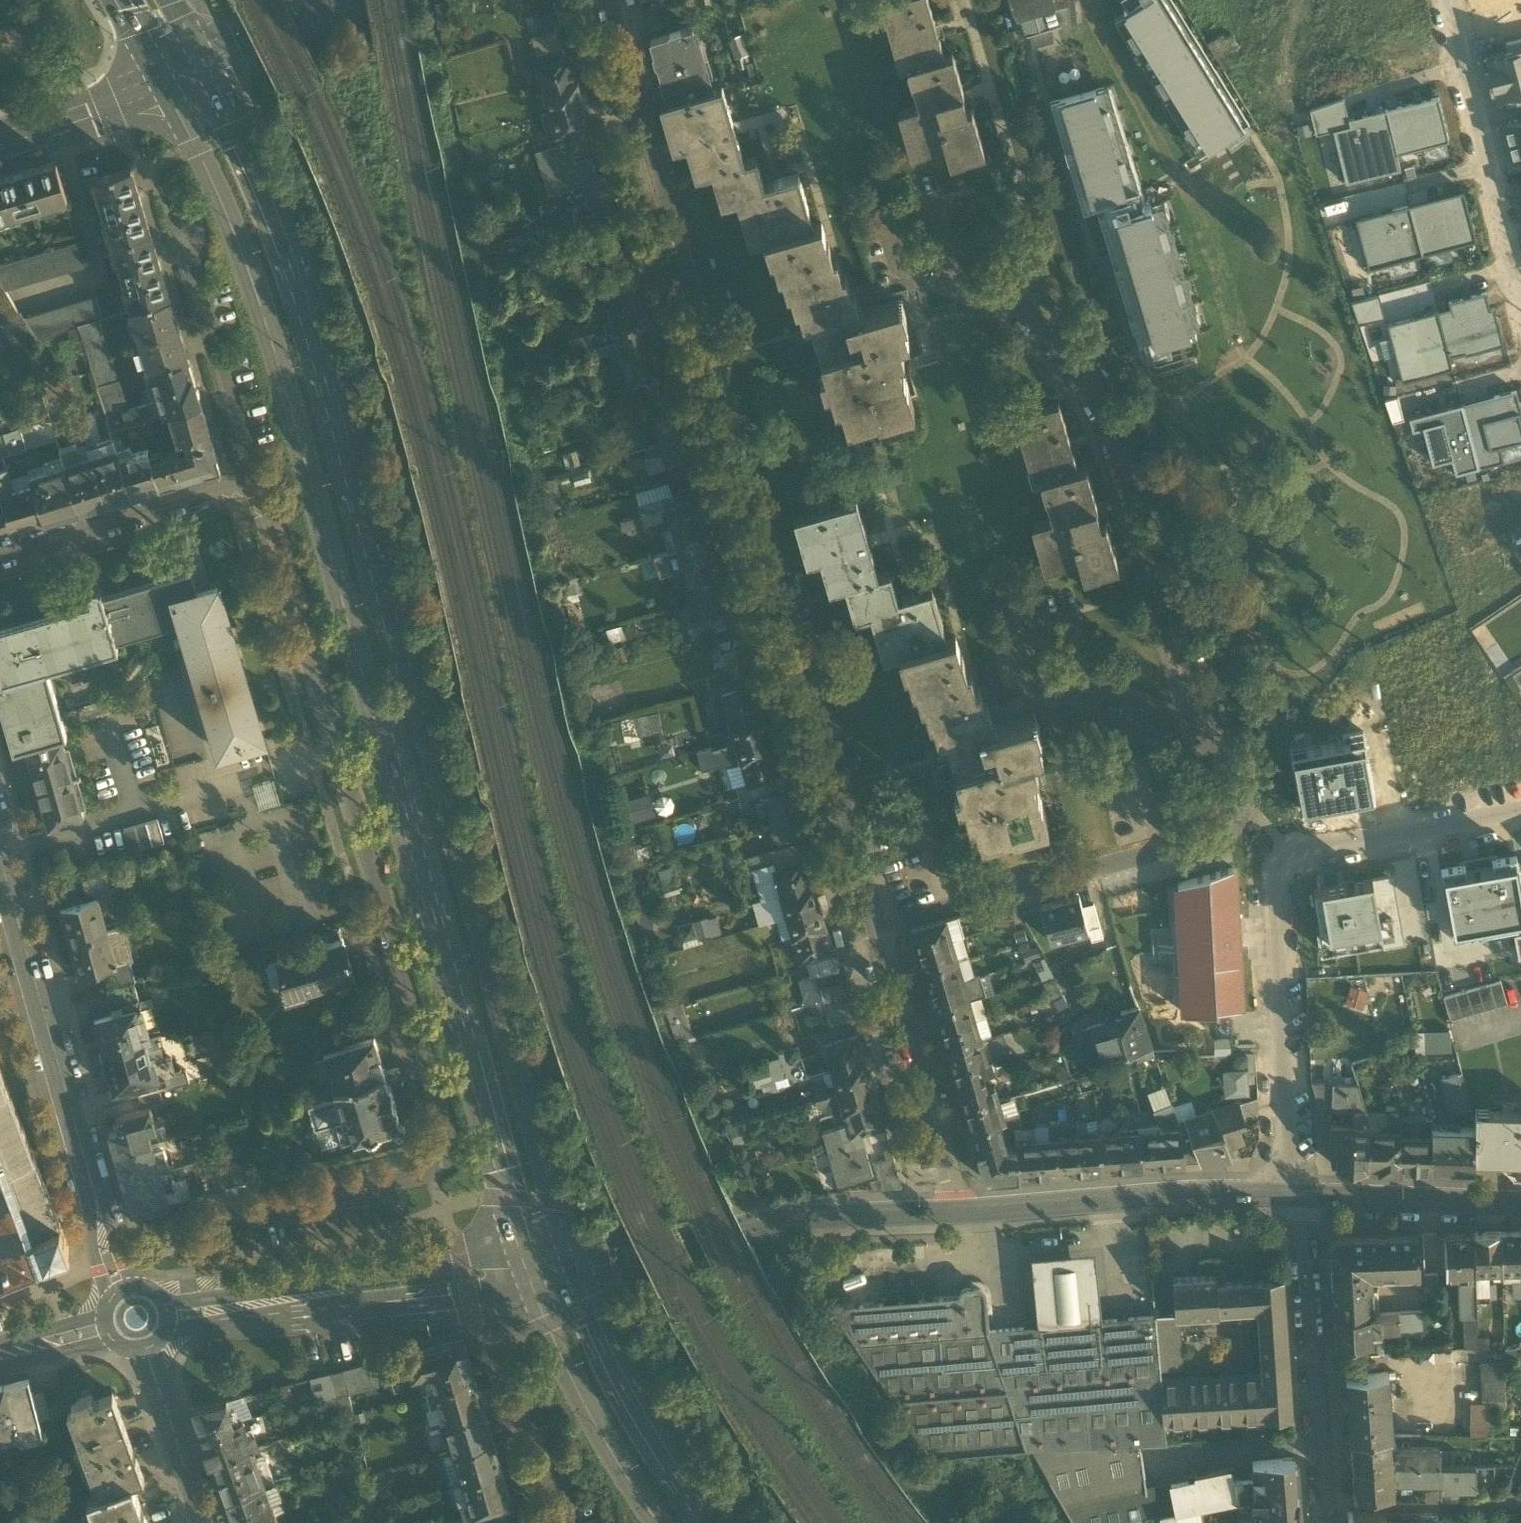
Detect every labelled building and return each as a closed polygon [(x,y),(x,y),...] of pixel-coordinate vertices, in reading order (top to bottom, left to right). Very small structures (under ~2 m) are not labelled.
[(965,154),(984,148),(972,105),(966,107),(962,91),(964,91),(952,52),(945,55),(928,0),(882,0),(881,1),(881,3),(887,1),(891,16),(886,18),(896,52),(902,50),(906,65),(900,66),(900,68),(908,66),(909,67),(914,66),(918,80),(913,82),(919,103),(899,109),(909,146),(924,141),(926,147),(944,142),(948,153),(963,148),(965,154)] [(1021,13),(1026,30),(1028,30),(1048,24),(1060,20),(1060,22),(1076,16),(1074,0),(1009,0),(1015,14),(1021,13)] [(1127,7),(1124,9),(1133,23),(1127,27),(1139,46),(1144,43),(1161,69),(1155,72),(1167,91),(1173,88),(1181,101),(1175,104),(1175,105),(1181,101),(1189,114),(1184,118),(1196,137),(1201,133),(1210,148),(1237,131),(1233,126),(1241,121),(1218,84),(1210,89),(1205,80),(1213,76),(1189,39),(1182,43),(1177,35),(1184,30),(1166,0),(1139,0),(1127,7)] [(1504,30),(1520,26),(1520,0),(1472,0),(1481,37),(1504,30)] [(881,3),(886,18),(891,16),(887,1),(881,3)] [(534,17),(539,35),(557,29),(560,28),(555,11),(534,17)] [(1048,24),(1028,30),(1032,45),(1052,39),(1048,24)] [(1504,30),(1507,42),(1520,39),(1520,26),(1504,30)] [(651,39),(655,54),(658,62),(662,77),(665,86),(669,101),(711,89),(693,27),(681,30),(681,29),(670,32),(670,34),(651,39)] [(532,37),(537,55),(563,48),(557,29),(539,35),(532,37)] [(1189,39),(1184,30),(1177,35),(1182,43),(1189,39)] [(753,53),(746,32),(728,37),(734,58),(753,53)] [(1207,43),(1224,70),(1239,60),(1222,34),(1207,43)] [(1509,54),(1520,51),(1520,39),(1507,42),(1505,43),(1509,54)] [(537,68),(544,92),(577,82),(571,58),(566,60),(563,48),(537,55),(541,67),(537,68)] [(896,52),(900,66),(906,65),(902,50),(896,52)] [(1509,54),(1491,59),(1494,69),(1490,71),(1495,88),(1499,87),(1502,97),(1520,92),(1520,51),(1509,54)] [(522,57),(524,65),(535,62),(533,54),(522,57)] [(909,67),(913,82),(918,80),(914,66),(909,67)] [(1218,84),(1213,76),(1205,80),(1210,89),(1218,84)] [(544,92),(550,112),(584,102),(577,82),(544,92)] [(722,85),(716,87),(721,105),(727,103),(722,85)] [(702,172),(712,169),(744,160),(727,103),(721,105),(716,87),(711,89),(669,101),(661,103),(669,130),(675,128),(680,144),(680,145),(688,143),(692,157),(697,156),(702,172)] [(1089,198),(1090,204),(1120,195),(1130,192),(1138,190),(1138,188),(1126,191),(1122,177),(1128,175),(1121,154),(1116,156),(1111,141),(1117,139),(1117,138),(1111,140),(1107,126),(1113,124),(1106,102),(1100,104),(1095,88),(1059,99),(1061,105),(1052,107),(1065,150),(1073,147),(1076,156),(1067,159),(1080,201),(1089,198)] [(1397,154),(1449,141),(1438,96),(1398,106),(1404,131),(1392,134),(1397,154)] [(1351,126),(1349,118),(1344,98),(1310,110),(1316,135),(1333,131),(1351,126)] [(550,112),(556,133),(590,123),(584,102),(550,112)] [(1398,106),(1386,109),(1392,134),(1404,131),(1398,106)] [(1333,131),(1346,183),(1401,170),(1397,154),(1392,134),(1386,109),(1349,118),(1351,126),(1333,131)] [(1504,125),(1513,160),(1520,158),(1520,120),(1504,125)] [(597,148),(590,123),(556,133),(560,144),(564,157),(574,155),(597,148)] [(675,128),(669,130),(674,146),(680,144),(675,128)] [(911,151),(926,147),(924,141),(909,146),(911,151)] [(564,157),(560,144),(536,151),(549,193),(582,184),(582,183),(598,179),(591,156),(575,160),(574,155),(564,157)] [(1065,150),(1067,159),(1076,156),(1073,147),(1065,150)] [(949,159),(965,154),(963,148),(948,153),(949,159)] [(697,156),(692,157),(697,174),(702,172),(697,156)] [(756,240),(766,237),(808,225),(803,209),(808,208),(798,173),(765,183),(757,156),(744,160),(712,169),(717,187),(723,185),(728,201),(728,202),(737,199),(745,226),(751,224),(756,240)] [(67,199),(56,163),(0,180),(0,219),(67,199)] [(94,179),(132,309),(170,298),(131,168),(94,179)] [(605,176),(598,179),(582,183),(582,184),(589,205),(612,198),(605,176)] [(721,203),(728,201),(723,185),(717,187),(721,203)] [(1464,190),(1409,205),(1423,255),(1477,240),(1464,190)] [(1115,205),(1118,213),(1144,205),(1141,195),(1134,197),(1136,202),(1133,203),(1130,192),(1120,195),(1122,203),(1115,205)] [(615,210),(612,198),(589,205),(592,217),(615,210)] [(1155,219),(1150,203),(1144,205),(1118,213),(1109,216),(1110,221),(1101,224),(1114,266),(1123,264),(1125,273),(1117,276),(1129,317),(1138,315),(1141,324),(1132,327),(1139,349),(1196,332),(1192,320),(1186,321),(1182,307),(1188,305),(1182,306),(1177,292),(1183,290),(1177,269),(1171,270),(1167,256),(1173,254),(1172,253),(1166,255),(1162,241),(1168,239),(1161,217),(1155,219)] [(1409,205),(1355,219),(1368,269),(1423,255),(1409,205)] [(808,225),(813,224),(808,208),(803,209),(808,225)] [(813,224),(808,225),(766,237),(772,256),(775,255),(780,273),(783,272),(789,289),(792,288),(798,305),(801,304),(806,321),(813,319),(814,322),(832,384),(837,382),(842,397),(848,418),(877,410),(892,405),(894,411),(914,405),(903,368),(909,366),(904,348),(898,350),(894,336),(900,335),(909,332),(903,314),(900,315),(896,300),(899,299),(899,298),(848,312),(842,289),(838,290),(833,273),(830,274),(825,256),(821,258),(817,243),(828,240),(822,221),(813,224)] [(749,242),(756,240),(751,224),(745,226),(749,242)] [(0,266),(0,280),(2,284),(5,288),(86,264),(79,242),(0,266)] [(1114,266),(1117,276),(1125,273),(1123,264),(1114,266)] [(8,294),(5,288),(2,284),(0,285),(0,299),(8,294)] [(604,294),(611,318),(644,308),(637,285),(604,294)] [(558,289),(543,293),(547,306),(562,301),(558,289)] [(1454,312),(1464,352),(1465,354),(1504,344),(1494,306),(1490,308),(1486,291),(1449,301),(1452,313),(1454,312)] [(14,304),(8,294),(0,299),(0,313),(14,304)] [(1385,317),(1379,294),(1351,302),(1359,324),(1385,317)] [(27,319),(39,344),(78,325),(99,318),(102,317),(97,298),(27,319)] [(149,370),(152,369),(188,358),(170,298),(132,309),(130,309),(149,370)] [(14,304),(0,313),(0,324),(0,325),(2,324),(20,314),(14,304)] [(650,329),(644,308),(611,318),(617,339),(650,329)] [(1437,311),(1387,324),(1390,337),(1395,354),(1402,382),(1453,368),(1449,356),(1439,316),(1437,311)] [(1454,312),(1452,313),(1439,316),(1449,356),(1464,352),(1454,312)] [(27,323),(21,313),(20,314),(2,324),(7,334),(27,323)] [(1129,317),(1132,327),(1141,324),(1138,315),(1129,317)] [(78,325),(97,386),(118,380),(99,318),(78,325)] [(595,345),(617,339),(611,318),(603,320),(607,332),(599,334),(594,330),(590,336),(592,346),(595,345)] [(33,333),(27,323),(7,334),(13,344),(33,333)] [(656,350),(650,329),(617,339),(619,345),(623,359),(656,350)] [(590,336),(594,330),(566,339),(571,352),(592,346),(590,336)] [(38,342),(33,333),(13,344),(19,354),(38,342)] [(898,350),(904,348),(900,335),(894,336),(898,350)] [(1395,354),(1390,337),(1379,340),(1383,357),(1395,354)] [(595,345),(598,355),(612,351),(610,347),(619,345),(617,339),(595,345)] [(664,374),(656,350),(623,359),(631,384),(664,374)] [(152,369),(157,388),(161,399),(147,403),(127,409),(123,411),(127,424),(139,421),(171,411),(201,402),(188,358),(152,369)] [(127,409),(118,380),(97,386),(111,429),(127,424),(123,411),(127,409)] [(836,399),(842,397),(837,382),(832,384),(836,399)] [(143,392),(147,403),(161,399),(157,388),(143,392)] [(1466,413),(1464,404),(1462,404),(1479,468),(1504,462),(1500,447),(1520,441),(1520,420),(1519,414),(1520,413),(1520,408),(1516,390),(1489,397),(1491,407),(1466,413)] [(797,421),(805,419),(797,394),(789,396),(797,421)] [(1398,396),(1385,400),(1393,423),(1404,420),(1398,396)] [(1489,397),(1464,404),(1466,413),(1491,407),(1489,397)] [(1096,560),(1097,566),(1118,560),(1105,517),(1100,519),(1095,503),(1097,503),(1086,464),(1078,466),(1059,400),(1014,413),(1015,416),(1021,414),(1026,429),(1020,431),(1030,465),(1035,463),(1040,477),(1034,479),(1034,481),(1042,478),(1043,480),(1048,478),(1052,492),(1047,494),(1053,515),(1032,521),(1043,558),(1057,553),(1059,559),(1078,553),(1082,564),(1096,560)] [(184,440),(186,447),(212,439),(201,402),(171,411),(180,441),(184,440)] [(1462,404),(1409,418),(1412,431),(1423,429),(1432,464),(1451,459),(1455,474),(1479,468),(1462,404)] [(892,405),(877,410),(878,415),(894,411),(892,405)] [(7,412),(0,414),(2,421),(3,420),(6,430),(20,426),(15,412),(8,414),(7,412)] [(652,419),(655,432),(679,425),(676,412),(652,419)] [(1015,416),(1020,431),(1026,429),(1021,414),(1015,416)] [(50,419),(20,427),(27,447),(57,439),(50,419)] [(683,436),(679,425),(655,432),(659,443),(683,436)] [(6,430),(3,431),(10,453),(27,447),(20,426),(6,430)] [(625,453),(650,446),(640,426),(618,437),(625,453)] [(10,453),(3,431),(0,432),(0,469),(7,467),(3,455),(10,453)] [(686,448),(683,436),(659,443),(662,455),(686,448)] [(106,501),(132,493),(119,455),(113,437),(88,445),(106,501)] [(179,448),(150,457),(159,485),(220,466),(212,439),(186,447),(187,448),(180,450),(179,448)] [(1504,462),(1520,457),(1520,441),(1500,447),(1504,462)] [(80,509),(106,501),(88,445),(77,449),(75,443),(60,448),(62,456),(80,509)] [(132,493),(159,485),(150,457),(147,446),(119,455),(132,493)] [(690,461),(686,448),(662,455),(666,468),(690,461)] [(582,466),(577,450),(566,453),(571,469),(582,466)] [(627,468),(648,468),(648,455),(627,456),(627,468)] [(666,468),(662,455),(648,455),(648,468),(648,473),(666,468)] [(69,512),(80,509),(62,456),(45,462),(45,463),(47,470),(54,468),(69,512)] [(47,470),(45,463),(28,469),(29,472),(30,475),(47,470)] [(1030,465),(1034,479),(1040,477),(1035,463),(1030,465)] [(0,469),(0,490),(1,493),(12,490),(10,484),(12,484),(10,478),(7,467),(0,469)] [(69,512),(54,468),(47,470),(30,475),(33,484),(44,520),(69,512)] [(589,470),(573,475),(576,486),(592,481),(589,470)] [(30,475),(29,472),(10,478),(12,484),(10,484),(12,490),(33,484),(30,475)] [(551,508),(564,506),(556,477),(544,479),(551,508)] [(1043,480),(1047,494),(1052,492),(1048,478),(1043,480)] [(635,490),(639,504),(673,494),(671,489),(668,481),(635,490)] [(693,482),(671,489),(673,494),(674,494),(676,500),(696,494),(693,482)] [(33,484),(12,490),(1,493),(3,498),(13,529),(44,520),(33,484)] [(645,524),(670,516),(666,503),(676,500),(674,494),(673,494),(639,504),(645,524)] [(696,494),(676,500),(666,503),(670,516),(673,527),(706,518),(699,494),(696,494)] [(13,529),(3,498),(0,499),(0,533),(13,529)] [(857,499),(851,500),(856,516),(861,515),(857,499)] [(837,585),(846,582),(878,573),(861,515),(856,516),(851,500),(796,516),(804,543),(809,541),(814,558),(822,555),(826,571),(832,569),(837,585)] [(709,528),(706,518),(673,527),(679,548),(712,538),(709,528)] [(622,522),(623,530),(635,527),(634,519),(622,522)] [(662,530),(668,551),(679,548),(673,527),(662,530)] [(720,547),(717,537),(712,538),(715,549),(720,547)] [(715,549),(712,538),(679,548),(685,569),(718,559),(715,549)] [(809,559),(814,558),(809,541),(804,543),(809,559)] [(660,576),(685,569),(679,548),(668,551),(654,556),(660,576)] [(1044,563),(1059,559),(1057,553),(1043,558),(1044,563)] [(725,584),(718,559),(685,569),(692,594),(717,586),(725,584)] [(1084,571),(1097,566),(1096,560),(1082,564),(1084,571)] [(831,587),(837,585),(832,569),(826,571),(831,587)] [(889,653),(898,651),(941,638),(936,622),(942,621),(931,585),(899,595),(891,569),(878,573),(846,582),(851,599),(857,597),(862,614),(870,611),(870,612),(878,640),(884,638),(889,653)] [(104,597),(103,597),(116,641),(116,640),(181,621),(182,622),(184,622),(183,620),(204,614),(198,591),(192,572),(192,571),(190,571),(191,572),(104,598),(104,597)] [(561,583),(564,601),(580,597),(574,579),(561,583)] [(215,586),(198,591),(204,614),(222,609),(215,586)] [(724,613),(717,586),(692,594),(700,620),(724,613)] [(116,642),(116,641),(103,597),(104,597),(101,590),(97,588),(92,589),(89,594),(91,601),(97,622),(99,622),(101,629),(110,627),(115,642),(116,642)] [(856,616),(862,614),(857,597),(851,599),(856,616)] [(116,640),(116,641),(116,642),(115,642),(110,627),(101,629),(99,622),(97,622),(91,601),(0,628),(0,677),(1,682),(4,681),(48,669),(118,648),(116,641),(117,641),(116,640)] [(681,630),(688,627),(694,626),(688,606),(675,610),(681,630)] [(222,609),(204,614),(183,620),(184,622),(222,752),(261,740),(222,609)] [(734,615),(711,621),(714,631),(737,625),(734,615)] [(688,627),(691,637),(714,631),(711,621),(694,626),(688,627)] [(941,638),(946,636),(942,621),(936,622),(941,638)] [(622,625),(605,630),(609,643),(626,638),(622,625)] [(714,631),(717,643),(740,636),(737,625),(714,631)] [(61,715),(64,724),(109,711),(118,706),(126,699),(163,656),(173,647),(186,644),(184,634),(166,640),(151,653),(119,692),(112,699),(103,703),(61,715)] [(951,750),(955,764),(999,751),(1001,757),(1033,747),(1042,744),(1038,730),(1032,732),(1027,715),(1033,714),(1032,712),(986,726),(979,703),(975,704),(970,686),(966,688),(961,670),(957,671),(953,656),(961,654),(955,634),(946,636),(941,638),(898,651),(904,670),(907,669),(913,686),(916,685),(921,702),(925,701),(930,719),(933,718),(938,735),(946,733),(946,734),(952,732),(957,748),(951,750)] [(883,655),(889,653),(884,638),(878,640),(883,655)] [(724,666),(717,643),(708,645),(715,669),(724,666)] [(723,654),(726,664),(747,657),(744,648),(723,654)] [(18,748),(27,746),(28,749),(61,740),(60,736),(67,734),(64,724),(61,715),(48,669),(4,681),(5,685),(0,687),(0,689),(18,748)] [(723,699),(729,719),(762,710),(755,686),(722,695),(723,699)] [(0,689),(0,703),(14,750),(18,748),(0,689)] [(729,719),(723,699),(711,703),(717,723),(729,719)] [(144,702),(138,704),(143,719),(149,717),(144,702)] [(765,720),(762,710),(729,719),(734,734),(735,740),(768,730),(765,720)] [(659,711),(636,715),(640,735),(662,731),(659,711)] [(1032,732),(1038,730),(1033,714),(1027,715),(1032,732)] [(620,719),(624,741),(640,738),(640,735),(636,715),(620,718),(620,719)] [(1485,715),(1404,729),(1415,789),(1496,775),(1485,715)] [(610,744),(624,741),(620,719),(605,722),(610,744)] [(768,730),(735,740),(741,760),(741,761),(774,751),(771,740),(768,730)] [(1308,758),(1293,761),(1301,810),(1375,797),(1363,731),(1343,734),(1344,742),(1306,749),(1308,758)] [(709,736),(712,747),(735,740),(734,734),(724,737),(723,732),(709,736)] [(946,734),(951,750),(957,748),(952,732),(946,734)] [(61,740),(28,749),(27,750),(48,828),(84,818),(62,740),(61,740)] [(712,747),(717,766),(718,766),(741,760),(735,740),(712,747)] [(703,770),(717,766),(712,747),(697,751),(703,770)] [(1043,781),(1033,747),(1001,757),(999,751),(955,764),(964,797),(971,795),(975,810),(982,833),(1011,824),(1026,820),(1028,825),(1048,819),(1037,783),(1043,781)] [(1308,758),(1306,749),(1291,751),(1293,761),(1308,758)] [(781,776),(774,751),(741,761),(742,762),(748,782),(748,785),(781,776)] [(748,782),(742,762),(726,767),(732,787),(748,782)] [(261,809),(280,802),(273,780),(253,787),(261,809)] [(763,800),(767,813),(791,806),(787,793),(763,800)] [(620,813),(622,822),(630,819),(631,820),(654,814),(648,795),(625,801),(627,807),(624,808),(625,812),(620,813)] [(969,812),(975,810),(971,795),(964,797),(969,812)] [(794,818),(791,806),(767,813),(771,825),(794,818)] [(798,829),(794,818),(771,825),(774,836),(798,829)] [(158,819),(123,829),(130,852),(164,842),(158,819)] [(1012,830),(1028,825),(1026,820),(1011,824),(1012,830)] [(801,843),(798,829),(774,836),(778,848),(778,850),(801,843)] [(778,850),(778,848),(743,858),(748,874),(756,871),(755,870),(773,865),(775,870),(807,861),(801,843),(778,850)] [(1480,866),(1466,869),(1465,862),(1441,866),(1452,928),(1462,927),(1464,932),(1477,930),(1476,926),(1504,921),(1505,925),(1517,923),(1516,917),(1520,916),(1520,880),(1516,852),(1479,859),(1480,866)] [(774,870),(781,895),(814,885),(807,861),(775,870),(774,870)] [(672,865),(657,869),(662,886),(677,882),(672,865)] [(756,871),(764,900),(781,895),(774,870),(775,870),(773,865),(755,870),(756,871)] [(1185,1014),(1217,1012),(1214,964),(1238,963),(1233,867),(1178,883),(1179,918),(1182,973),(1185,1014)] [(96,897),(96,898),(112,894),(106,873),(83,879),(89,899),(96,897)] [(1393,874),(1372,878),(1375,890),(1395,886),(1393,874)] [(1372,878),(1321,887),(1330,936),(1381,926),(1381,924),(1379,913),(1377,901),(1375,890),(1372,878)] [(820,906),(814,885),(781,895),(787,915),(820,906)] [(1377,901),(1397,898),(1395,886),(1375,890),(1377,901)] [(1316,925),(1318,940),(1335,937),(1336,946),(1382,938),(1383,937),(1383,935),(1381,926),(1330,936),(1321,887),(1313,889),(1320,924),(1316,925)] [(96,898),(100,912),(116,908),(112,894),(96,898)] [(1079,894),(1040,904),(1050,941),(1089,931),(1082,906),(1079,894)] [(787,915),(781,895),(764,900),(756,902),(762,923),(767,921),(774,919),(776,919),(787,915)] [(63,906),(73,941),(105,931),(100,912),(96,898),(96,897),(89,899),(63,906)] [(1377,901),(1379,913),(1399,909),(1397,898),(1377,901)] [(1094,902),(1082,906),(1089,931),(1092,940),(1103,937),(1094,902)] [(989,909),(993,928),(1023,919),(1014,903),(989,909)] [(826,927),(820,906),(787,915),(793,936),(826,927)] [(1381,924),(1401,920),(1399,909),(1379,913),(1381,924)] [(708,914),(693,919),(698,935),(699,939),(714,935),(708,914)] [(787,915),(776,919),(782,940),(793,936),(787,915)] [(945,920),(951,940),(963,937),(957,917),(945,920)] [(1182,973),(1179,918),(1172,918),(1175,974),(1182,973)] [(698,935),(693,919),(677,923),(682,940),(698,935)] [(767,921),(769,928),(776,926),(774,919),(767,921)] [(912,930),(918,950),(951,940),(945,920),(912,930)] [(1381,926),(1383,935),(1403,931),(1401,920),(1381,924),(1381,926)] [(123,926),(105,931),(115,964),(131,960),(132,959),(123,926)] [(833,952),(826,927),(793,936),(800,961),(805,960),(833,952)] [(1025,928),(1014,931),(1017,942),(1028,939),(1025,928)] [(107,967),(115,964),(105,931),(73,941),(82,974),(107,967)] [(1384,948),(1406,944),(1403,931),(1383,935),(1383,937),(1382,938),(1384,948)] [(969,956),(963,937),(951,940),(957,960),(969,956)] [(1320,949),(1336,946),(1335,937),(1318,940),(1320,949)] [(278,959),(278,960),(285,985),(289,997),(355,978),(343,940),(278,959)] [(957,960),(951,940),(918,950),(924,970),(957,960)] [(1038,945),(1022,949),(1025,962),(1032,959),(1041,957),(1038,945)] [(810,977),(815,975),(814,972),(837,966),(833,952),(805,960),(810,977)] [(975,976),(969,956),(957,960),(963,980),(975,976)] [(1044,956),(1041,957),(1032,959),(1042,978),(1055,975),(1044,956)] [(107,967),(113,987),(134,981),(136,980),(131,960),(115,964),(107,967)] [(277,987),(285,985),(278,960),(270,962),(267,967),(272,984),(277,987)] [(963,980),(957,960),(924,970),(929,990),(963,980)] [(1479,984),(1473,960),(1461,963),(1467,987),(1479,984)] [(1241,1011),(1238,963),(1214,964),(1217,1012),(1241,1011)] [(1467,987),(1461,963),(1449,966),(1455,990),(1467,987)] [(815,975),(819,989),(842,982),(837,966),(814,972),(815,975)] [(1455,990),(1449,966),(1437,970),(1443,993),(1455,990)] [(1077,967),(1064,975),(1070,986),(1084,979),(1077,967)] [(989,972),(980,975),(986,995),(995,992),(989,972)] [(805,1005),(810,1004),(822,1000),(819,989),(815,975),(810,977),(798,980),(805,1005)] [(975,976),(963,980),(969,1000),(981,997),(986,995),(980,975),(975,976)] [(1063,994),(1055,979),(1043,982),(1050,998),(1063,994)] [(1443,996),(1450,1019),(1507,1002),(1500,979),(1443,996)] [(969,1000),(963,980),(929,990),(935,1010),(969,1000)] [(140,1000),(134,981),(113,987),(108,989),(113,1007),(140,1000)] [(846,993),(842,982),(819,989),(822,1000),(846,993)] [(1369,990),(1351,985),(1345,1002),(1363,1008),(1369,990)] [(849,1005),(846,993),(822,1000),(825,1010),(826,1012),(849,1005)] [(1063,994),(1053,999),(1059,1010),(1069,1004),(1063,994)] [(969,1000),(975,1020),(987,1017),(981,997),(969,1000)] [(95,1020),(104,1052),(145,1040),(152,1038),(140,1000),(113,1007),(115,1014),(95,1020)] [(677,1000),(667,1004),(676,1026),(687,1022),(677,1000)] [(810,1004),(813,1014),(825,1010),(822,1000),(810,1004)] [(975,1020),(969,1000),(935,1010),(941,1030),(975,1020)] [(853,1019),(849,1005),(826,1012),(830,1026),(853,1019)] [(1126,1053),(1134,1050),(1149,1046),(1143,1025),(1144,1024),(1138,1007),(1121,1012),(1122,1017),(1117,1018),(1121,1032),(1120,1032),(1126,1050),(1126,1053)] [(334,1022),(339,1037),(369,1028),(365,1013),(334,1022)] [(993,1036),(987,1017),(975,1020),(981,1040),(993,1036)] [(1117,1052),(1126,1050),(1120,1032),(1121,1032),(1117,1018),(1114,1019),(1105,1022),(1093,1025),(1099,1045),(1102,1056),(1117,1052)] [(981,1040),(975,1020),(941,1030),(947,1050),(981,1040)] [(1099,1045),(1093,1025),(1081,1029),(1088,1049),(1099,1045)] [(1424,1032),(1424,1052),(1450,1051),(1449,1030),(1424,1032)] [(993,1036),(981,1040),(987,1060),(1007,1054),(1009,1053),(1003,1033),(993,1036)] [(824,1046),(832,1070),(865,1060),(858,1036),(824,1046)] [(340,1038),(339,1037),(316,1044),(315,1046),(318,1054),(320,1055),(325,1054),(325,1053),(343,1047),(340,1038)] [(690,1042),(697,1057),(713,1052),(708,1037),(690,1042)] [(159,1061),(152,1038),(145,1040),(151,1063),(159,1061)] [(325,1054),(335,1088),(385,1074),(375,1038),(343,1047),(325,1053),(325,1054)] [(1214,1055),(1231,1054),(1231,1038),(1213,1039),(1214,1055)] [(151,1063),(145,1040),(104,1052),(115,1091),(162,1077),(176,1073),(172,1057),(159,1061),(151,1063)] [(976,1063),(987,1060),(981,1040),(947,1050),(953,1070),(976,1063)] [(1151,1045),(1149,1046),(1134,1050),(1137,1060),(1153,1054),(1151,1045)] [(1082,1048),(1068,1053),(1073,1067),(1086,1062),(1082,1048)] [(769,1064),(773,1078),(784,1075),(779,1055),(767,1059),(769,1064)] [(868,1071),(865,1060),(832,1070),(836,1085),(838,1091),(871,1081),(868,1071)] [(981,1080),(976,1063),(953,1070),(965,1110),(998,1100),(994,1085),(988,1087),(985,1079),(981,1080)] [(47,1261),(68,1252),(71,1251),(70,1249),(65,1237),(0,1064),(0,1237),(0,1239),(2,1238),(5,1246),(0,1248),(0,1278),(47,1261)] [(773,1078),(769,1064),(750,1069),(755,1086),(773,1081),(773,1078)] [(162,1077),(165,1088),(190,1081),(187,1070),(176,1073),(162,1077)] [(1441,1078),(1444,1090),(1464,1084),(1462,1073),(1441,1078)] [(385,1074),(335,1088),(325,1091),(327,1100),(308,1105),(315,1129),(317,1129),(336,1123),(342,1141),(342,1142),(366,1135),(367,1140),(382,1136),(380,1131),(400,1125),(394,1106),(396,1106),(390,1085),(388,1086),(385,1074)] [(1225,1077),(1226,1085),(1246,1083),(1245,1075),(1225,1077)] [(874,1091),(871,1081),(838,1091),(840,1097),(844,1111),(877,1101),(874,1091)] [(1311,1082),(1319,1108),(1331,1104),(1332,1083),(1311,1082)] [(1246,1083),(1226,1085),(1227,1095),(1247,1093),(1246,1083)] [(1354,1110),(1354,1123),(1369,1124),(1369,1117),(1367,1112),(1359,1084),(1332,1083),(1331,1104),(1331,1109),(1354,1110)] [(810,1088),(813,1098),(838,1091),(836,1085),(826,1088),(825,1084),(810,1088)] [(1446,1100),(1452,1112),(1470,1107),(1464,1084),(1444,1090),(1446,1100)] [(1148,1092),(1154,1109),(1172,1103),(1165,1085),(1148,1092)] [(801,1091),(804,1101),(813,1098),(810,1088),(801,1091)] [(139,1096),(142,1109),(150,1107),(151,1108),(164,1104),(160,1090),(139,1096)] [(840,1097),(838,1091),(813,1098),(816,1108),(829,1104),(831,1104),(829,1100),(840,1097)] [(998,1100),(1003,1115),(1019,1110),(1015,1095),(998,1100)] [(831,1104),(829,1104),(832,1115),(844,1111),(840,1097),(829,1100),(831,1104)] [(1003,1115),(998,1100),(965,1110),(971,1130),(999,1121),(1004,1120),(1003,1115)] [(884,1126),(877,1101),(844,1111),(847,1123),(851,1136),(860,1133),(869,1131),(884,1126)] [(1159,1125),(1160,1125),(1160,1129),(1181,1128),(1178,1120),(1174,1110),(1172,1103),(1154,1109),(1159,1125)] [(1219,1124),(1229,1157),(1230,1157),(1227,1147),(1243,1141),(1238,1126),(1244,1124),(1238,1103),(1212,1112),(1211,1110),(1210,1110),(1219,1124)] [(1193,1104),(1174,1110),(1178,1120),(1187,1117),(1196,1114),(1193,1104)] [(1382,1130),(1400,1131),(1400,1120),(1400,1117),(1397,1104),(1388,1104),(1388,1112),(1388,1124),(1382,1124),(1382,1130)] [(116,1153),(153,1142),(149,1129),(156,1127),(156,1126),(151,1108),(150,1107),(142,1109),(116,1117),(119,1130),(110,1132),(116,1153)] [(1202,1161),(1229,1157),(1219,1124),(1210,1110),(1196,1114),(1187,1117),(1202,1161)] [(1475,1128),(1474,1159),(1520,1161),(1520,1113),(1476,1111),(1475,1128)] [(1388,1124),(1388,1112),(1367,1112),(1369,1117),(1369,1124),(1368,1130),(1382,1130),(1382,1124),(1388,1124)] [(1181,1128),(1184,1163),(1202,1161),(1187,1117),(1178,1120),(1181,1128)] [(1405,1117),(1404,1135),(1427,1135),(1427,1118),(1405,1117)] [(1077,1136),(1077,1137),(1098,1135),(1098,1134),(1097,1120),(1075,1122),(1077,1136)] [(1004,1137),(999,1121),(971,1130),(985,1180),(1018,1177),(1016,1147),(1007,1147),(1002,1148),(999,1139),(1004,1137)] [(164,1123),(156,1126),(156,1127),(149,1129),(153,1142),(167,1138),(164,1123)] [(336,1123),(317,1129),(322,1147),(342,1141),(336,1123)] [(866,1151),(860,1133),(851,1136),(847,1123),(823,1131),(822,1131),(827,1147),(838,1185),(873,1175),(866,1151)] [(1368,1130),(1369,1124),(1354,1123),(1330,1123),(1329,1149),(1337,1149),(1336,1166),(1367,1168),(1368,1130)] [(729,1127),(734,1144),(745,1141),(740,1124),(729,1127)] [(1035,1125),(1035,1127),(1036,1140),(1049,1139),(1048,1124),(1035,1125)] [(869,1131),(872,1141),(887,1136),(884,1126),(869,1131)] [(1014,1130),(1015,1142),(1020,1142),(1021,1141),(1021,1139),(1031,1138),(1031,1141),(1036,1140),(1035,1127),(1021,1128),(1021,1130),(1014,1130)] [(1432,1127),(1433,1135),(1431,1169),(1441,1169),(1443,1127),(1432,1127)] [(1475,1128),(1443,1127),(1441,1169),(1474,1170),(1474,1159),(1475,1128)] [(1160,1129),(1139,1131),(1142,1166),(1163,1164),(1184,1163),(1181,1128),(1160,1129)] [(1382,1130),(1368,1130),(1367,1168),(1398,1169),(1399,1168),(1400,1134),(1400,1131),(1382,1130)] [(872,1141),(869,1131),(860,1133),(866,1151),(874,1149),(872,1141)] [(1139,1131),(1119,1133),(1122,1168),(1142,1166),(1139,1131)] [(1117,1133),(1098,1135),(1101,1170),(1122,1168),(1119,1133),(1117,1133)] [(1404,1135),(1400,1134),(1399,1168),(1425,1169),(1427,1135),(1404,1135)] [(1101,1170),(1098,1135),(1077,1137),(1080,1171),(1101,1170)] [(1077,1137),(1057,1138),(1060,1173),(1080,1171),(1077,1137)] [(1015,1142),(1016,1147),(1018,1177),(1039,1175),(1036,1140),(1031,1141),(1031,1138),(1021,1139),(1021,1141),(1020,1142),(1015,1142)] [(1049,1139),(1036,1140),(1039,1175),(1060,1173),(1057,1138),(1049,1139)] [(157,1156),(153,1142),(116,1153),(123,1177),(135,1174),(136,1180),(161,1174),(160,1172),(170,1169),(166,1153),(157,1156)] [(753,1147),(741,1153),(747,1166),(760,1160),(753,1147)] [(883,1149),(886,1158),(894,1157),(892,1153),(890,1147),(883,1149)] [(241,1150),(216,1157),(225,1188),(250,1182),(241,1150)] [(207,1193),(225,1188),(216,1157),(199,1161),(207,1193)] [(870,1181),(871,1189),(902,1187),(894,1157),(886,1158),(873,1162),(878,1180),(870,1181)] [(174,1181),(170,1169),(160,1172),(161,1174),(136,1180),(125,1184),(132,1212),(170,1202),(167,1191),(176,1189),(174,1181)] [(762,1173),(748,1177),(754,1190),(766,1187),(762,1173)] [(181,1179),(174,1181),(176,1189),(167,1191),(170,1202),(186,1198),(181,1179)] [(1501,1232),(1502,1272),(1520,1271),(1520,1231),(1501,1232)] [(1484,1273),(1502,1272),(1501,1232),(1473,1233),(1474,1273),(1484,1273)] [(1461,1273),(1474,1273),(1473,1233),(1445,1234),(1445,1235),(1446,1274),(1461,1273)] [(1330,1252),(1333,1315),(1370,1313),(1374,1313),(1373,1277),(1420,1275),(1418,1235),(1336,1238),(1335,1239),(1336,1251),(1330,1252)] [(1029,1259),(1035,1327),(1098,1321),(1093,1254),(1029,1259)] [(1502,1272),(1503,1280),(1520,1280),(1520,1271),(1502,1272)] [(1476,1313),(1475,1291),(1474,1273),(1461,1273),(1461,1279),(1459,1280),(1459,1294),(1465,1298),(1460,1303),(1460,1314),(1462,1314),(1476,1313)] [(1484,1273),(1474,1273),(1475,1291),(1485,1291),(1484,1273)] [(1258,1315),(1259,1332),(1262,1376),(1222,1378),(1183,1381),(1160,1383),(1163,1426),(1225,1421),(1265,1419),(1292,1417),(1289,1374),(1286,1330),(1285,1313),(1283,1279),(1266,1280),(1217,1283),(1217,1275),(1173,1278),(1175,1315),(1175,1317),(1178,1317),(1257,1311),(1258,1315)] [(1025,1449),(1025,1448),(986,1331),(988,1331),(985,1295),(985,1293),(983,1290),(980,1288),(976,1288),(967,1289),(964,1289),(961,1291),(960,1294),(960,1297),(832,1308),(932,1457),(1025,1449)] [(1374,1313),(1370,1313),(1371,1325),(1375,1325),(1376,1330),(1383,1330),(1423,1326),(1422,1309),(1374,1313)] [(1372,1340),(1371,1325),(1370,1313),(1333,1315),(1335,1343),(1355,1342),(1372,1341),(1372,1340)] [(1477,1347),(1476,1313),(1462,1314),(1463,1348),(1477,1347)] [(1154,1317),(1156,1337),(1180,1335),(1178,1317),(1175,1317),(1175,1315),(1154,1317)] [(1154,1317),(1098,1321),(1035,1327),(988,1331),(986,1331),(1025,1448),(1032,1447),(1074,1446),(1140,1443),(1166,1442),(1163,1426),(1160,1383),(1156,1337),(1154,1317)] [(1377,1340),(1378,1353),(1385,1352),(1383,1330),(1376,1330),(1375,1325),(1371,1325),(1372,1340),(1377,1340)] [(1156,1337),(1160,1383),(1183,1381),(1180,1335),(1156,1337)] [(424,1372),(429,1389),(474,1376),(463,1340),(406,1354),(413,1376),(418,1374),(424,1372)] [(1355,1342),(1356,1354),(1378,1353),(1377,1340),(1372,1340),(1372,1341),(1355,1342)] [(343,1370),(349,1393),(379,1385),(373,1362),(343,1370)] [(1481,1362),(1482,1401),(1506,1400),(1504,1362),(1481,1362)] [(343,1370),(330,1373),(335,1394),(336,1396),(349,1393),(343,1370)] [(423,1391),(426,1390),(429,1389),(424,1372),(418,1374),(423,1391)] [(1351,1439),(1352,1439),(1390,1436),(1393,1436),(1388,1372),(1346,1375),(1351,1439)] [(315,1399),(335,1394),(330,1373),(311,1378),(315,1399)] [(441,1404),(445,1420),(484,1408),(474,1376),(429,1389),(426,1390),(431,1407),(441,1404)] [(4,1384),(8,1399),(32,1393),(28,1378),(4,1384)] [(15,1437),(16,1441),(22,1443),(39,1440),(42,1434),(39,1420),(32,1394),(32,1393),(8,1399),(4,1384),(0,1385),(0,1441),(15,1437)] [(44,1391),(32,1394),(39,1420),(51,1417),(44,1391)] [(67,1409),(79,1441),(123,1425),(116,1404),(116,1403),(113,1393),(94,1400),(91,1394),(72,1401),(74,1407),(67,1409)] [(234,1421),(242,1419),(253,1416),(245,1394),(227,1399),(234,1421)] [(193,1407),(203,1433),(234,1421),(227,1399),(193,1407)] [(1470,1435),(1492,1435),(1492,1403),(1470,1403),(1470,1435)] [(430,1424),(441,1421),(445,1420),(441,1404),(431,1407),(425,1409),(430,1424)] [(450,1451),(454,1450),(493,1438),(484,1408),(445,1420),(441,1421),(450,1451)] [(203,1433),(213,1461),(253,1446),(253,1447),(259,1445),(254,1432),(248,1434),(242,1419),(234,1421),(203,1433)] [(79,1441),(99,1494),(131,1482),(143,1477),(123,1425),(79,1441)] [(1354,1466),(1391,1463),(1391,1453),(1390,1436),(1352,1439),(1354,1466)] [(454,1450),(463,1478),(501,1467),(493,1438),(454,1450)] [(1150,1515),(1146,1485),(1140,1443),(1074,1446),(1032,1447),(1074,1522),(1115,1522),(1150,1515)] [(213,1461),(227,1497),(275,1479),(268,1459),(266,1457),(263,1456),(261,1457),(257,1458),(253,1447),(253,1446),(213,1461)] [(1396,1454),(1391,1453),(1391,1463),(1441,1464),(1441,1449),(1397,1448),(1396,1450),(1396,1454)] [(454,1450),(450,1451),(442,1453),(451,1482),(455,1481),(463,1478),(454,1450)] [(1250,1494),(1253,1494),(1298,1491),(1295,1459),(1253,1462),(1254,1477),(1255,1483),(1251,1483),(1250,1481),(1249,1480),(1236,1481),(1236,1478),(1235,1466),(1226,1468),(1226,1469),(1195,1475),(1196,1481),(1190,1482),(1171,1485),(1176,1510),(1202,1504),(1250,1494)] [(1394,1493),(1392,1475),(1391,1463),(1354,1466),(1356,1495),(1394,1493)] [(1441,1464),(1391,1463),(1392,1475),(1398,1475),(1398,1480),(1399,1481),(1442,1482),(1443,1482),(1443,1464),(1441,1464)] [(1463,1488),(1476,1488),(1476,1464),(1443,1464),(1443,1482),(1442,1482),(1442,1488),(1463,1488)] [(511,1501),(501,1467),(463,1478),(455,1481),(465,1515),(511,1501)] [(275,1479),(227,1497),(236,1522),(280,1522),(271,1500),(281,1496),(275,1479)] [(1170,1480),(1146,1485),(1150,1515),(1176,1510),(1171,1485),(1170,1480)] [(96,1522),(146,1522),(131,1482),(99,1494),(87,1498),(96,1522)] [(1008,1502),(996,1485),(989,1491),(1001,1508),(1008,1502)] [(1463,1488),(1442,1488),(1441,1503),(1464,1502),(1463,1488)] [(1300,1519),(1298,1491),(1253,1494),(1254,1510),(1259,1510),(1260,1517),(1254,1517),(1255,1522),(1260,1522),(1300,1519)] [(1176,1510),(1150,1515),(1115,1522),(1206,1522),(1202,1504),(1176,1510)] [(1385,1513),(1348,1512),(1349,1522),(1386,1522),(1385,1513)]
